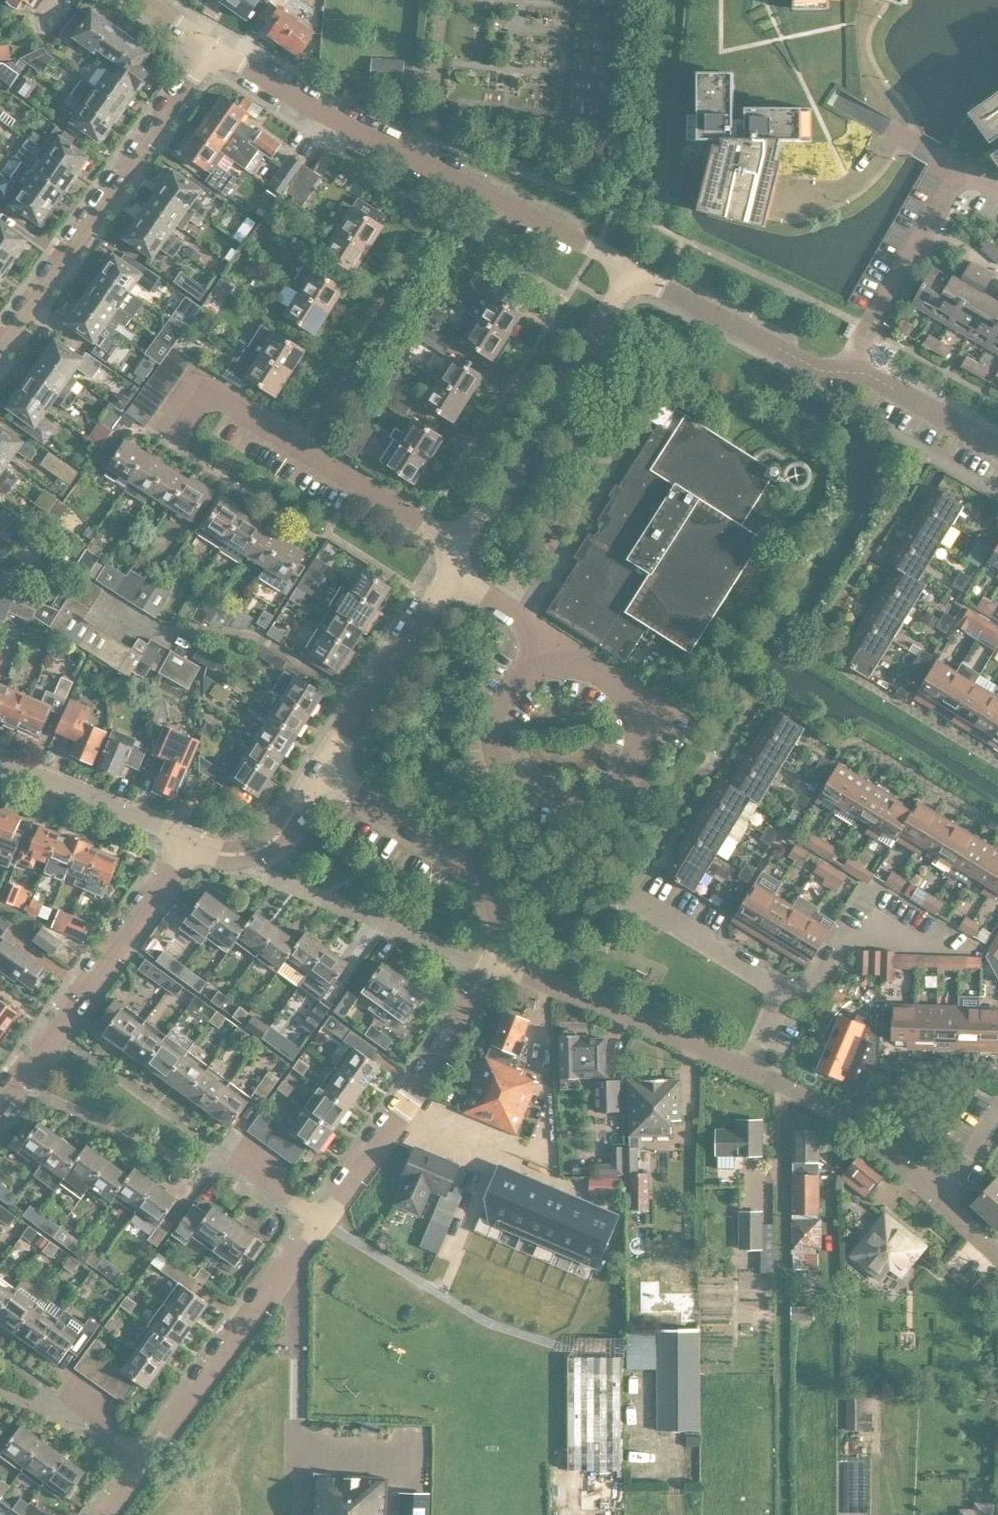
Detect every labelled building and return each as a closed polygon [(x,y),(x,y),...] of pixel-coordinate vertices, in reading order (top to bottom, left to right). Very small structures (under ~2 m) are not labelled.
[(5,3),(10,8),(16,11),(23,1),(31,7),(36,0),(8,0),(5,3)] [(221,2),(245,20),(259,0),(222,0),(221,2)] [(714,141),(736,141),(730,164),(749,169),(752,157),(756,158),(760,141),(844,141),(844,115),(844,103),(844,92),(844,0),(714,0),(714,141)] [(277,25),(268,36),(296,56),(313,34),(279,9),(271,21),(277,25)] [(78,10),(60,36),(71,44),(74,40),(95,55),(98,50),(97,49),(112,28),(90,12),(87,16),(78,10)] [(134,43),(112,28),(97,49),(98,50),(110,58),(105,64),(106,65),(115,72),(134,43)] [(144,29),(140,36),(143,38),(148,32),(144,29)] [(134,43),(115,72),(138,88),(149,72),(141,67),(150,54),(134,43)] [(44,47),(21,58),(41,73),(53,57),(46,52),(44,47)] [(371,57),(369,79),(402,83),(404,61),(371,57)] [(138,88),(115,72),(106,65),(104,69),(94,62),(82,79),(124,108),(138,88)] [(9,87),(10,87),(18,75),(2,64),(0,65),(0,81),(9,87)] [(13,90),(22,97),(31,85),(23,78),(13,90)] [(82,79),(71,96),(72,96),(112,125),(124,108),(82,79)] [(780,163),(774,161),(779,142),(801,141),(801,109),(743,109),(743,139),(732,139),(732,84),(696,84),(696,142),(720,142),(720,148),(713,146),(699,203),(766,220),(780,163)] [(66,92),(60,100),(66,104),(72,96),(71,96),(66,92)] [(975,109),(996,139),(997,137),(997,93),(975,109)] [(99,143),(112,125),(72,96),(66,104),(65,106),(78,115),(71,124),(99,143)] [(222,97),(208,116),(262,154),(269,159),(279,145),(257,130),(255,132),(239,121),(245,113),(251,105),(244,99),(237,108),(222,97)] [(208,116),(195,135),(224,156),(242,169),(247,162),(254,166),(262,154),(208,116)] [(33,136),(28,143),(74,176),(78,171),(81,172),(89,161),(70,148),(75,142),(64,134),(63,135),(57,131),(46,145),(33,136)] [(218,165),(224,156),(195,135),(182,154),(211,175),(205,183),(226,198),(239,180),(218,165)] [(15,159),(22,164),(65,195),(72,186),(71,181),(74,176),(28,143),(27,142),(15,159)] [(283,168),(294,175),(301,165),(291,158),(283,168)] [(10,181),(51,210),(55,204),(59,203),(65,195),(22,164),(16,173),(10,181)] [(301,165),(294,175),(282,192),(290,198),(310,172),(301,165)] [(280,196),(282,192),(294,175),(283,168),(269,188),(280,195),(280,196)] [(201,219),(206,211),(199,206),(209,192),(189,177),(186,181),(170,170),(163,180),(165,185),(161,191),(201,219)] [(320,179),(310,172),(290,198),(288,201),(298,208),(320,179)] [(47,215),(51,210),(10,181),(5,188),(18,198),(11,207),(41,229),(49,218),(47,215)] [(269,188),(264,195),(275,202),(280,196),(280,195),(269,188)] [(146,204),(176,225),(183,230),(189,221),(198,227),(203,221),(201,219),(161,191),(157,195),(153,195),(146,204)] [(169,234),(176,225),(146,204),(140,214),(141,218),(137,224),(177,252),(183,244),(169,234)] [(329,226),(335,230),(368,250),(382,227),(350,207),(341,221),(334,217),(329,226)] [(265,212),(259,208),(255,213),(261,218),(265,212)] [(231,237),(240,243),(254,223),(245,217),(231,237)] [(14,259),(27,242),(0,223),(0,249),(14,259)] [(130,228),(122,239),(152,260),(159,251),(172,260),(177,252),(137,224),(134,228),(130,228)] [(266,241),(272,233),(259,225),(253,233),(266,241)] [(335,230),(321,253),(354,273),(368,250),(335,230)] [(979,249),(989,258),(996,249),(986,241),(979,249)] [(233,245),(224,258),(231,263),(240,250),(233,245)] [(200,255),(187,246),(182,253),(195,263),(200,255)] [(3,276),(14,259),(0,249),(0,274),(3,276)] [(997,266),(997,251),(996,249),(989,258),(997,266)] [(114,257),(102,274),(130,293),(135,285),(149,294),(159,280),(123,254),(119,260),(114,257)] [(957,282),(950,278),(949,280),(928,316),(947,327),(980,270),(968,263),(957,282)] [(289,288),(296,293),(297,293),(328,313),(342,291),(303,266),(289,288)] [(472,316),(475,318),(506,338),(521,315),(491,296),(496,288),(462,266),(454,278),(480,295),(468,313),(472,316)] [(949,280),(930,269),(909,305),(928,316),(949,280)] [(987,299),(980,295),(991,276),(980,270),(947,327),(965,337),(987,299)] [(172,283),(199,301),(207,290),(180,271),(172,283)] [(102,274),(90,291),(131,320),(131,319),(136,313),(128,307),(136,297),(130,293),(102,274)] [(230,292),(235,285),(222,277),(217,284),(230,292)] [(217,284),(211,292),(225,301),(230,292),(217,284)] [(287,307),(282,315),(313,335),(328,313),(297,293),(296,293),(289,288),(285,286),(275,300),(287,307)] [(131,319),(131,320),(90,291),(78,308),(106,327),(112,317),(135,334),(141,326),(131,319)] [(184,297),(168,320),(170,322),(183,331),(200,307),(185,297),(184,297)] [(995,304),(987,299),(965,337),(984,348),(997,325),(997,298),(995,304)] [(114,333),(106,327),(78,308),(66,325),(96,346),(91,353),(102,361),(113,346),(108,342),(114,333)] [(506,338),(475,318),(472,316),(468,313),(457,331),(459,333),(456,336),(496,361),(505,346),(502,344),(506,338)] [(427,318),(421,328),(448,344),(454,335),(427,318)] [(158,338),(170,348),(171,346),(172,346),(177,340),(183,331),(170,322),(164,330),(158,338)] [(895,332),(906,338),(911,329),(900,323),(895,332)] [(288,375),(303,351),(262,325),(247,348),(288,375)] [(984,348),(997,356),(997,325),(984,348)] [(448,344),(421,328),(415,338),(442,355),(448,344)] [(158,338),(146,355),(158,364),(159,363),(164,355),(170,348),(158,338)] [(921,347),(933,354),(938,344),(927,338),(921,347)] [(56,341),(44,359),(70,378),(77,368),(91,378),(100,365),(86,355),(82,360),(56,341)] [(944,360),(949,351),(938,344),(933,354),(944,360)] [(170,348),(164,355),(184,370),(191,360),(172,346),(171,346),(170,348)] [(239,388),(245,378),(274,397),(288,375),(247,348),(245,347),(236,361),(233,359),(222,377),(239,388)] [(412,353),(408,350),(403,358),(411,363),(413,359),(412,353)] [(164,355),(159,363),(158,364),(157,365),(177,380),(184,370),(164,355)] [(467,400),(481,378),(449,358),(441,372),(432,366),(426,375),(435,381),(467,400)] [(73,404),(83,412),(88,404),(69,391),(76,381),(70,378),(44,359),(32,375),(73,404)] [(959,369),(970,375),(976,366),(965,359),(959,369)] [(177,380),(157,365),(151,374),(171,388),(177,380)] [(987,372),(976,366),(970,375),(982,381),(987,372)] [(144,384),(164,398),(171,388),(151,374),(144,384)] [(32,375),(20,392),(46,411),(53,401),(67,411),(73,404),(32,375)] [(133,381),(139,385),(142,380),(137,376),(133,381)] [(388,380),(381,390),(409,407),(415,397),(388,380)] [(453,423),(467,400),(435,381),(421,403),(453,423)] [(138,393),(157,407),(164,398),(144,384),(138,393)] [(409,407),(381,390),(375,401),(402,417),(409,407)] [(43,444),(54,430),(40,420),(46,411),(20,392),(8,409),(18,417),(13,423),(43,444)] [(131,403),(150,417),(157,407),(138,393),(131,403)] [(129,400),(122,395),(115,396),(109,403),(121,412),(129,400)] [(109,403),(98,420),(99,421),(101,423),(112,430),(118,422),(124,413),(122,412),(121,412),(109,403)] [(124,413),(143,427),(150,417),(131,403),(124,413)] [(770,526),(773,523),(752,509),(769,483),(775,487),(780,479),(780,476),(780,475),(779,473),(778,471),(775,470),(773,470),(771,470),(684,415),(671,435),(657,426),(640,451),(618,487),(611,499),(601,513),(595,523),(600,526),(594,537),(589,534),(573,558),(578,561),(555,598),(546,613),(624,663),(624,662),(647,627),(673,644),(689,655),(690,653),(692,650),(729,591),(770,526)] [(387,438),(391,441),(427,464),(442,440),(411,420),(401,435),(392,430),(387,438)] [(16,453),(29,462),(35,454),(0,429),(0,455),(10,462),(16,453)] [(121,446),(108,437),(102,445),(92,460),(107,469),(106,470),(107,470),(104,476),(114,483),(119,476),(128,481),(146,453),(125,440),(121,446)] [(378,462),(414,485),(427,464),(391,441),(378,462)] [(69,486),(78,473),(48,452),(39,465),(69,486)] [(123,491),(143,504),(149,495),(148,494),(166,466),(146,453),(128,481),(129,482),(123,491)] [(11,488),(16,481),(3,471),(10,462),(0,455),(0,481),(11,488)] [(98,472),(88,465),(76,484),(86,491),(98,472)] [(148,494),(149,495),(161,503),(158,507),(165,511),(167,507),(169,507),(187,479),(166,466),(148,494)] [(193,484),(187,479),(169,507),(190,521),(201,503),(204,505),(214,490),(196,479),(193,484)] [(11,488),(0,481),(0,492),(6,495),(11,488)] [(922,508),(951,526),(963,506),(934,489),(922,508)] [(57,499),(48,493),(37,509),(46,515),(57,499)] [(241,515),(243,512),(219,496),(195,534),(220,549),(242,515),(241,515)] [(940,544),(951,526),(922,508),(911,527),(940,544)] [(239,565),(244,556),(262,528),(260,527),(262,523),(249,515),(247,519),(242,515),(220,549),(218,552),(239,565)] [(88,527),(82,535),(89,540),(95,532),(88,527)] [(928,563),(940,544),(911,527),(899,545),(928,563)] [(282,541),(262,528),(244,556),(264,569),(282,541)] [(982,535),(978,542),(989,548),(993,541),(982,535)] [(75,559),(83,545),(69,537),(61,550),(75,559)] [(303,554),(282,541),(264,569),(258,579),(285,596),(292,584),(286,580),(303,554)] [(978,542),(966,561),(977,567),(989,548),(978,542)] [(0,551),(0,555),(2,558),(13,548),(9,543),(0,551)] [(899,545),(888,564),(917,581),(928,563),(899,545)] [(987,563),(997,570),(997,545),(987,563)] [(88,575),(96,563),(99,559),(98,559),(87,551),(76,567),(88,575)] [(310,569),(322,576),(328,567),(316,560),(310,569)] [(105,562),(102,567),(94,580),(114,593),(126,575),(105,562)] [(925,586),(917,581),(888,564),(888,565),(896,570),(885,588),(914,605),(925,586)] [(114,593),(129,603),(146,575),(132,566),(126,575),(114,593)] [(318,584),(322,576),(310,569),(306,577),(318,584)] [(347,593),(376,611),(378,612),(382,609),(384,606),(385,601),(383,600),(389,590),(361,572),(347,593)] [(960,572),(955,579),(966,585),(970,578),(960,572)] [(129,603),(142,611),(159,583),(146,575),(129,603)] [(73,586),(97,600),(103,591),(79,576),(73,586)] [(955,579),(951,586),(961,593),(966,585),(955,579)] [(33,620),(48,627),(67,596),(73,586),(68,583),(51,609),(39,604),(33,620)] [(159,583),(142,611),(154,619),(172,592),(159,583)] [(67,596),(90,611),(97,600),(73,586),(67,596)] [(7,613),(12,602),(15,594),(0,588),(0,620),(4,622),(8,613),(9,613),(7,613)] [(298,588),(289,603),(297,608),(306,593),(298,588)] [(885,588),(874,606),(903,624),(914,605),(885,588)] [(335,613),(363,631),(376,611),(347,593),(336,611),(335,613)] [(31,623),(33,620),(39,604),(15,594),(12,602),(7,613),(9,613),(31,623)] [(67,596),(48,627),(48,628),(59,635),(73,614),(84,620),(90,611),(67,596)] [(982,614),(990,601),(982,597),(974,609),(982,614)] [(200,625),(214,604),(206,599),(190,624),(200,625)] [(997,606),(990,601),(982,614),(989,619),(997,606)] [(235,617),(214,604),(200,625),(228,628),(235,617)] [(891,642),(903,624),(874,606),(862,625),(891,642)] [(318,631),(350,651),(363,631),(335,613),(336,611),(330,608),(317,630),(318,631)] [(967,625),(980,633),(987,621),(967,609),(957,627),(964,631),(967,625)] [(266,630),(273,618),(265,613),(257,625),(266,630)] [(927,613),(922,622),(933,629),(938,620),(927,613)] [(944,613),(940,620),(950,627),(954,620),(944,613)] [(73,614),(59,635),(80,648),(93,626),(84,620),(73,614)] [(235,618),(230,627),(232,629),(247,630),(249,627),(235,618)] [(940,620),(935,628),(945,634),(950,627),(940,620)] [(987,621),(980,633),(997,644),(997,628),(987,621)] [(880,661),(891,642),(862,625),(851,643),(880,661)] [(89,653),(102,632),(93,626),(80,648),(89,653)] [(268,636),(279,643),(285,634),(273,628),(268,636)] [(349,661),(345,659),(350,651),(318,631),(301,658),(336,681),(349,661)] [(102,632),(89,653),(98,659),(111,638),(102,632)] [(111,638),(98,659),(107,665),(120,644),(111,638)] [(138,662),(139,663),(148,668),(160,646),(149,640),(146,647),(138,662)] [(138,662),(146,647),(137,641),(131,651),(119,672),(130,679),(139,663),(138,662)] [(851,643),(839,663),(868,680),(880,661),(851,643)] [(120,644),(107,665),(119,672),(131,651),(120,644)] [(917,657),(921,650),(913,645),(905,659),(913,664),(917,657)] [(160,646),(148,668),(159,674),(170,652),(160,646)] [(213,671),(221,659),(200,646),(192,659),(213,671)] [(280,672),(286,662),(261,647),(255,657),(280,672)] [(921,650),(917,657),(927,663),(932,656),(921,650)] [(170,652),(159,674),(187,690),(200,668),(171,651),(170,652)] [(913,664),(912,665),(923,671),(927,663),(917,657),(913,664)] [(935,662),(913,699),(932,711),(955,674),(935,662)] [(961,664),(955,674),(932,711),(951,723),(973,686),(979,675),(961,664)] [(281,697),(280,698),(309,716),(322,695),(294,677),(293,678),(284,672),(272,691),(281,697)] [(211,694),(217,684),(205,677),(204,691),(211,694)] [(905,677),(900,684),(906,688),(911,681),(905,677)] [(27,737),(28,735),(38,740),(50,711),(60,715),(73,684),(62,680),(55,696),(47,693),(42,705),(29,699),(16,731),(18,732),(17,733),(27,737)] [(969,734),(992,697),(973,686),(951,723),(969,734)] [(969,734),(988,745),(997,729),(997,687),(992,697),(969,734)] [(894,695),(904,702),(908,694),(898,688),(894,695)] [(7,690),(0,706),(0,724),(3,725),(3,727),(11,731),(12,729),(16,731),(29,699),(7,690)] [(267,718),(268,718),(296,736),(309,716),(280,698),(274,708),(265,702),(258,712),(267,718)] [(70,755),(95,765),(108,735),(84,724),(91,709),(70,699),(56,730),(77,740),(70,755)] [(763,731),(793,749),(805,730),(775,711),(763,731)] [(283,756),(296,736),(268,718),(267,718),(261,728),(254,723),(247,733),(255,738),(283,756)] [(203,732),(214,739),(220,729),(208,723),(203,732)] [(158,742),(154,754),(165,759),(159,773),(159,774),(153,787),(160,791),(158,794),(170,799),(172,795),(172,796),(174,797),(187,767),(198,741),(168,728),(164,727),(158,742)] [(988,745),(997,751),(997,729),(988,745)] [(110,741),(99,767),(122,777),(126,768),(140,774),(149,752),(135,746),(138,741),(115,731),(110,741)] [(781,768),(793,749),(763,731),(752,750),(781,768)] [(242,759),(242,758),(271,776),(283,756),(255,738),(248,749),(241,744),(234,754),(242,759)] [(770,787),(781,768),(752,750),(740,768),(770,787)] [(821,757),(817,764),(827,770),(832,763),(821,757)] [(257,797),(271,776),(242,758),(242,759),(229,779),(257,797)] [(197,773),(219,787),(225,777),(197,759),(197,773)] [(827,770),(817,764),(813,771),(823,777),(827,770)] [(820,796),(815,803),(828,811),(835,815),(857,778),(838,766),(820,796)] [(758,805),(770,787),(740,768),(729,786),(722,782),(721,783),(758,805)] [(857,778),(835,815),(840,819),(852,826),(856,819),(857,820),(876,789),(857,778)] [(710,801),(740,820),(750,803),(757,807),(758,805),(721,783),(710,801)] [(815,788),(808,783),(806,788),(813,792),(815,788)] [(876,789),(857,820),(869,827),(865,834),(872,838),(895,801),(897,798),(878,786),(876,789)] [(799,794),(795,801),(805,807),(809,800),(799,794)] [(728,839),(740,820),(710,801),(699,820),(728,839)] [(805,807),(795,801),(790,808),(801,814),(805,807)] [(895,801),(872,838),(879,842),(891,850),(895,843),(918,805),(917,804),(913,812),(895,801)] [(918,805),(895,843),(909,849),(914,853),(937,816),(918,805)] [(21,820),(1,811),(0,814),(0,856),(5,858),(11,860),(16,847),(11,845),(21,820)] [(777,816),(773,822),(776,824),(780,827),(784,821),(780,818),(777,816)] [(937,816),(914,853),(920,856),(925,849),(937,857),(955,828),(937,816)] [(699,820),(687,839),(717,857),(728,839),(699,820)] [(768,826),(764,833),(774,840),(779,832),(768,826)] [(16,862),(33,869),(36,862),(46,866),(58,835),(38,827),(28,853),(21,850),(16,862)] [(937,857),(933,865),(944,871),(941,875),(947,878),(949,875),(951,876),(974,839),(955,828),(937,857)] [(774,840),(764,833),(759,840),(770,847),(774,840)] [(804,847),(812,852),(820,839),(811,834),(804,847)] [(58,835),(46,866),(42,873),(53,877),(56,870),(65,874),(78,842),(68,838),(68,839),(58,835)] [(706,876),(717,857),(687,839),(676,858),(706,876)] [(826,843),(820,839),(812,852),(819,856),(826,843)] [(949,875),(947,878),(952,882),(955,878),(970,887),(975,880),(993,850),(974,839),(951,876),(949,875)] [(92,847),(78,842),(65,874),(77,878),(74,886),(82,889),(97,851),(91,849),(92,847)] [(794,866),(804,850),(794,845),(787,857),(794,861),(792,865),(794,866)] [(809,854),(804,850),(794,866),(800,870),(809,854)] [(975,880),(987,887),(983,895),(989,899),(997,884),(997,854),(993,850),(975,880)] [(118,860),(97,851),(82,889),(84,890),(87,882),(96,886),(93,894),(102,897),(118,860)] [(850,875),(857,862),(848,857),(841,869),(850,875)] [(694,895),(706,876),(676,858),(664,877),(694,895)] [(821,862),(814,873),(826,880),(823,885),(830,890),(840,874),(821,862)] [(850,875),(856,878),(869,886),(874,879),(860,871),(863,866),(857,862),(850,875)] [(746,863),(741,870),(752,876),(756,869),(746,863)] [(752,876),(741,870),(737,877),(747,884),(752,876)] [(884,884),(892,889),(899,877),(891,872),(884,884)] [(733,923),(753,934),(775,898),(782,886),(761,873),(753,885),(756,886),(736,919),(733,923)] [(846,877),(840,874),(830,890),(836,893),(846,877)] [(899,877),(892,889),(898,893),(906,881),(899,877)] [(28,892),(7,883),(0,898),(0,902),(21,910),(28,892)] [(989,899),(994,902),(997,896),(997,884),(989,899)] [(201,942),(206,937),(227,908),(205,892),(184,921),(180,926),(201,942)] [(713,894),(708,902),(718,907),(722,900),(713,894)] [(920,907),(929,912),(937,900),(928,894),(920,907)] [(775,898),(753,934),(771,946),(793,909),(775,898)] [(793,909),(771,946),(789,957),(811,921),(814,917),(816,914),(818,911),(799,899),(793,909)] [(37,917),(42,905),(31,900),(26,913),(37,917)] [(722,900),(718,907),(728,914),(733,907),(722,900)] [(937,900),(929,912),(935,916),(943,903),(937,900)] [(248,923),(227,908),(206,937),(227,952),(234,942),(255,913),(248,923)] [(72,916),(58,910),(51,928),(64,934),(72,916)] [(234,942),(255,958),(276,929),(255,913),(234,942)] [(789,957),(809,969),(831,933),(829,932),(834,925),(816,914),(814,917),(811,921),(789,957)] [(72,916),(64,934),(82,942),(90,924),(72,916)] [(965,917),(957,929),(967,935),(974,923),(965,917)] [(13,983),(15,980),(32,992),(47,971),(2,938),(9,928),(0,921),(0,974),(13,983)] [(979,926),(974,923),(967,935),(972,938),(979,926)] [(296,943),(276,929),(255,958),(277,973),(284,962),(305,934),(304,933),(296,943)] [(53,956),(61,944),(43,931),(34,943),(53,956)] [(284,962),(305,978),(326,949),(305,934),(284,962)] [(305,978),(299,987),(319,1001),(321,998),(322,998),(347,964),(326,949),(305,978)] [(870,951),(856,951),(856,975),(869,975),(870,951)] [(869,975),(880,976),(881,976),(882,951),(870,951),(869,975)] [(894,955),(894,952),(882,951),(881,976),(880,976),(880,982),(893,982),(893,969),(894,955)] [(163,952),(155,962),(176,977),(183,967),(163,952)] [(987,958),(997,978),(997,960),(990,954),(989,955),(987,958)] [(894,955),(893,969),(915,970),(921,970),(924,970),(924,956),(894,955)] [(936,971),(960,971),(960,957),(937,956),(936,971)] [(166,991),(173,981),(145,960),(137,970),(166,991)] [(382,964),(361,993),(374,1002),(368,1010),(377,1016),(404,979),(382,964)] [(198,994),(206,983),(197,977),(189,987),(198,994)] [(425,995),(404,979),(377,1016),(385,1022),(391,1015),(404,1024),(425,995)] [(183,988),(173,981),(166,991),(175,998),(183,988)] [(219,1009),(227,998),(218,991),(210,1002),(219,1009)] [(357,999),(347,991),(332,1012),(342,1020),(357,999)] [(835,993),(826,1016),(832,1018),(838,1002),(840,1003),(843,995),(835,992),(835,993)] [(196,1014),(204,1003),(195,996),(187,1007),(196,1014)] [(958,1051),(977,1051),(978,1051),(980,1009),(981,996),(959,996),(959,1008),(958,1051)] [(311,1035),(332,1005),(322,998),(321,998),(319,1001),(300,1027),(311,1035)] [(123,1006),(114,1000),(100,1019),(108,1025),(101,1034),(123,1050),(145,1020),(123,1004),(123,1006)] [(16,1015),(0,1003),(0,1038),(16,1015)] [(908,1042),(907,1049),(914,1049),(915,1007),(892,1006),(892,1007),(882,1007),(882,1024),(892,1024),(891,1041),(908,1042)] [(240,1025),(241,1024),(248,1014),(239,1007),(231,1018),(240,1025)] [(914,1049),(931,1050),(935,1050),(937,1007),(915,1007),(914,1049)] [(935,1050),(954,1051),(958,1051),(959,1008),(937,1007),(935,1050)] [(980,1009),(978,1051),(997,1052),(997,1010),(980,1009)] [(217,1029),(225,1018),(216,1012),(208,1022),(217,1029)] [(490,1043),(492,1044),(486,1057),(485,1057),(476,1077),(469,1095),(462,1112),(488,1123),(515,1135),(522,1117),(530,1100),(537,1082),(521,1075),(522,1073),(512,1068),(509,1067),(514,1054),(518,1055),(524,1043),(521,1041),(528,1023),(503,1012),(490,1043)] [(830,1038),(817,1068),(820,1070),(821,1073),(827,1075),(830,1074),(833,1075),(840,1078),(841,1079),(843,1075),(857,1080),(865,1063),(876,1068),(877,1031),(868,1027),(870,1020),(856,1014),(852,1022),(839,1016),(837,1019),(835,1018),(826,1037),(830,1038)] [(376,1049),(329,1016),(322,1026),(349,1045),(333,1067),(363,1088),(379,1066),(369,1059),(376,1049)] [(254,1018),(246,1028),(252,1033),(261,1040),(269,1029),(254,1018)] [(166,1035),(145,1020),(123,1050),(144,1065),(166,1035)] [(363,1036),(384,1051),(392,1041),(371,1025),(363,1036)] [(238,1044),(246,1034),(237,1027),(229,1038),(238,1044)] [(562,1038),(559,1038),(561,1079),(563,1079),(593,1078),(594,1111),(621,1111),(620,1081),(606,1082),(604,1039),(579,1040),(579,1037),(578,1037),(576,1037),(574,1034),(571,1032),(569,1032),(567,1032),(563,1034),(562,1038)] [(165,1081),(187,1051),(166,1035),(144,1065),(165,1081)] [(165,1081),(186,1097),(208,1066),(187,1051),(165,1081)] [(302,1077),(309,1067),(298,1060),(291,1069),(302,1077)] [(229,1082),(208,1066),(186,1097),(207,1112),(229,1082)] [(348,1109),(363,1088),(333,1067),(318,1088),(348,1109)] [(263,1100),(279,1079),(268,1072),(253,1093),(263,1100)] [(679,1080),(627,1081),(628,1136),(629,1136),(629,1148),(636,1147),(639,1147),(639,1135),(669,1135),(669,1121),(680,1120),(679,1080)] [(286,1098),(293,1088),(283,1081),(276,1090),(286,1098)] [(229,1082),(207,1112),(229,1128),(251,1098),(229,1082)] [(333,1130),(348,1109),(318,1088),(303,1109),(333,1130)] [(318,1152),(333,1130),(303,1109),(288,1130),(289,1131),(299,1138),(308,1145),(318,1152)] [(246,1132),(255,1138),(270,1117),(261,1110),(246,1132)] [(280,1124),(270,1117),(255,1138),(265,1145),(280,1124)] [(716,1130),(716,1155),(761,1156),(762,1121),(736,1121),(736,1131),(716,1130)] [(9,1146),(38,1168),(60,1138),(39,1122),(32,1132),(23,1125),(9,1146)] [(289,1131),(288,1130),(280,1124),(265,1145),(274,1152),(289,1131)] [(274,1152),(284,1159),(299,1138),(289,1131),(274,1152)] [(792,1132),(792,1215),(818,1215),(819,1132),(792,1132)] [(81,1153),(60,1138),(38,1168),(39,1168),(33,1176),(54,1191),(60,1183),(59,1183),(86,1146),(86,1145),(81,1153)] [(308,1145),(299,1138),(284,1159),(293,1166),(308,1145)] [(86,1146),(59,1183),(60,1183),(80,1199),(86,1191),(107,1161),(86,1146)] [(686,1161),(698,1161),(698,1146),(686,1146),(686,1161)] [(629,1148),(624,1148),(624,1174),(629,1174),(636,1174),(636,1147),(629,1148)] [(446,1191),(456,1166),(414,1149),(402,1178),(406,1179),(395,1204),(418,1213),(430,1184),(443,1190),(446,1191)] [(868,1199),(886,1176),(860,1155),(841,1179),(868,1199)] [(564,1161),(564,1176),(592,1176),(592,1160),(564,1161)] [(86,1191),(107,1206),(134,1169),(133,1168),(127,1175),(107,1161),(86,1191)] [(500,1168),(488,1198),(492,1221),(595,1266),(616,1217),(500,1168)] [(155,1184),(134,1169),(107,1206),(108,1207),(113,1200),(133,1214),(155,1184)] [(636,1174),(629,1174),(629,1210),(648,1210),(648,1174),(636,1174)] [(622,1177),(577,1178),(577,1187),(622,1207),(622,1177)] [(986,1217),(997,1228),(997,1177),(971,1205),(985,1218),(986,1217)] [(176,1200),(155,1184),(133,1214),(154,1229),(145,1241),(155,1248),(170,1227),(161,1220),(176,1200)] [(9,1207),(16,1197),(0,1185),(0,1201),(9,1207)] [(443,1190),(430,1219),(448,1227),(460,1197),(452,1193),(446,1191),(443,1190)] [(193,1204),(171,1235),(185,1245),(191,1236),(213,1251),(234,1223),(212,1207),(207,1214),(193,1204)] [(22,1217),(31,1223),(38,1213),(30,1206),(22,1217)] [(7,1212),(0,1222),(8,1228),(16,1218),(7,1212)] [(59,1228),(38,1213),(31,1223),(52,1238),(59,1228)] [(761,1214),(739,1213),(739,1249),(761,1250),(761,1214)] [(848,1258),(879,1283),(889,1270),(899,1278),(925,1247),(882,1213),(848,1258)] [(792,1250),(817,1249),(817,1220),(792,1220),(792,1250)] [(234,1223),(213,1251),(235,1267),(244,1254),(246,1256),(253,1261),(264,1245),(258,1240),(236,1224),(234,1223)] [(30,1243),(37,1233),(28,1226),(21,1237),(30,1243)] [(81,1243),(59,1228),(52,1238),(73,1254),(81,1243)] [(43,1249),(49,1241),(41,1236),(35,1244),(43,1249)] [(49,1242),(42,1252),(51,1259),(58,1248),(49,1242)] [(94,1269),(102,1259),(93,1252),(85,1262),(94,1269)] [(773,1254),(761,1254),(761,1272),(773,1272),(773,1254)] [(817,1270),(816,1256),(791,1256),(791,1262),(792,1271),(817,1270)] [(72,1274),(79,1263),(70,1257),(63,1267),(72,1274)] [(192,1293),(200,1283),(195,1279),(168,1259),(159,1273),(178,1286),(164,1306),(193,1327),(209,1305),(192,1293)] [(203,1268),(195,1279),(200,1283),(203,1286),(212,1274),(203,1268)] [(91,1274),(85,1283),(91,1287),(97,1278),(91,1274)] [(21,1281),(21,1280),(15,1288),(0,1278),(0,1310),(21,1281)] [(12,1336),(15,1333),(36,1304),(42,1296),(39,1294),(41,1292),(25,1280),(23,1282),(21,1281),(0,1310),(0,1327),(12,1336)] [(658,1282),(638,1283),(639,1312),(680,1311),(680,1321),(695,1321),(695,1311),(696,1311),(696,1292),(658,1293),(658,1282)] [(129,1313),(136,1305),(126,1297),(119,1306),(129,1313)] [(36,1304),(15,1333),(37,1349),(57,1322),(65,1311),(64,1310),(51,1301),(45,1310),(36,1304)] [(193,1327),(164,1306),(148,1327),(177,1349),(193,1327)] [(790,1307),(790,1319),(811,1320),(812,1308),(794,1307),(790,1307)] [(65,1311),(37,1349),(59,1365),(69,1350),(77,1356),(80,1351),(95,1330),(98,1326),(89,1319),(85,1325),(65,1311)] [(114,1335),(120,1326),(110,1318),(104,1327),(114,1335)] [(161,1370),(177,1349),(148,1327),(132,1349),(161,1370)] [(657,1330),(624,1331),(625,1368),(658,1367),(659,1431),(698,1430),(696,1330),(657,1330)] [(95,1341),(90,1348),(101,1355),(105,1349),(95,1341)] [(84,1378),(101,1355),(90,1348),(74,1370),(84,1378)] [(145,1392),(161,1370),(132,1349),(119,1368),(116,1371),(117,1372),(126,1378),(136,1385),(145,1392)] [(84,1378),(93,1384),(110,1361),(101,1355),(84,1378)] [(620,1358),(567,1358),(567,1439),(567,1467),(580,1467),(620,1467),(620,1358)] [(93,1384),(103,1391),(117,1372),(116,1371),(119,1368),(110,1361),(93,1384)] [(103,1391),(112,1398),(126,1378),(117,1372),(103,1391)] [(122,1405),(136,1385),(126,1378),(112,1398),(122,1405)] [(863,1395),(847,1395),(847,1430),(870,1430),(870,1414),(863,1414),(863,1395)] [(0,1443),(0,1457),(21,1472),(42,1443),(21,1428),(12,1440),(6,1435),(0,1443)] [(699,1446),(699,1437),(685,1437),(685,1446),(699,1446)] [(62,1458),(42,1443),(21,1472),(41,1487),(62,1458)] [(62,1458),(41,1487),(63,1502),(84,1473),(62,1458)] [(311,1514),(384,1514),(387,1479),(314,1474),(311,1514)] [(9,1487),(0,1480),(0,1496),(2,1497),(9,1487)] [(399,1514),(427,1514),(427,1494),(399,1493),(399,1514)] [(11,1510),(19,1514),(21,1514),(28,1505),(20,1499),(11,1510)] [(11,1510),(0,1501),(0,1514),(19,1514),(11,1510)] [(972,1514),(993,1514),(994,1503),(972,1502),(972,1509),(972,1514)] [(28,1505),(21,1514),(46,1514),(29,1503),(28,1505)]
